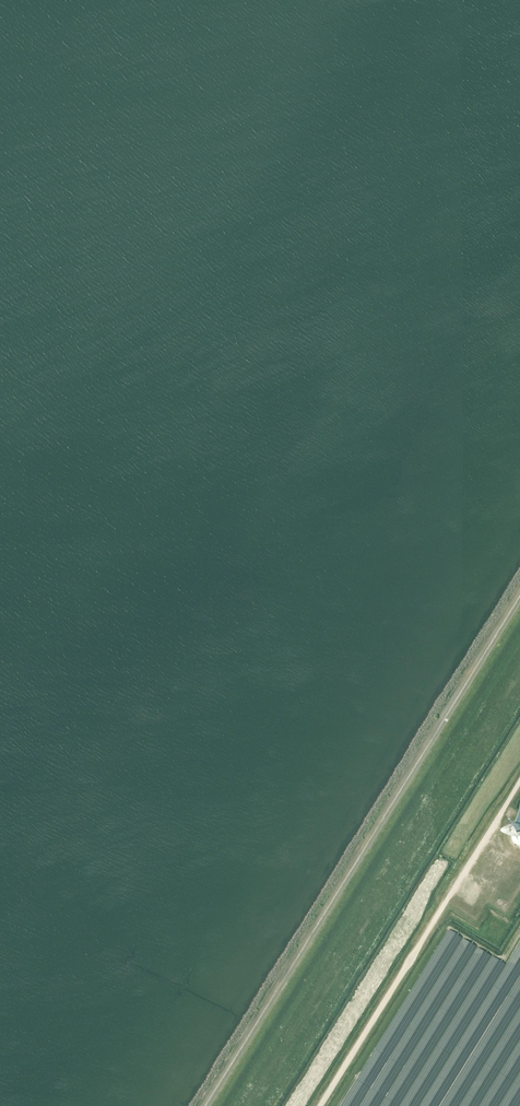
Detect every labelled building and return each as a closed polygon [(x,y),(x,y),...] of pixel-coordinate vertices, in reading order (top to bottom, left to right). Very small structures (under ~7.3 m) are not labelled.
[(510,836),(510,838),(512,841),(513,843),(515,844),(518,845),(519,845),(519,827),(518,827),(515,828),(513,829),(512,831),(510,833),(510,836)]
